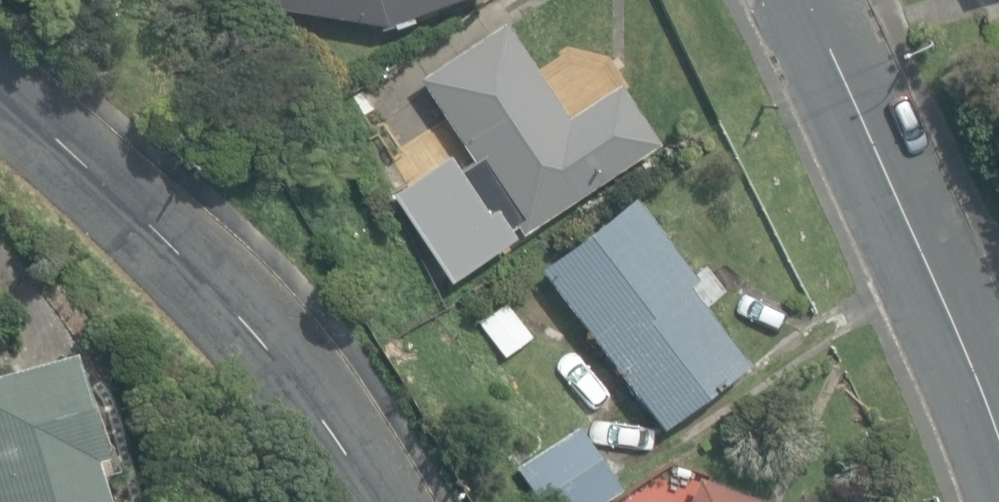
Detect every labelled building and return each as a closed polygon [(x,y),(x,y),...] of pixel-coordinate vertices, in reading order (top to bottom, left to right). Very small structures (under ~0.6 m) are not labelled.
[(391,25),(411,18),(409,13),(443,0),(263,0),(262,4),(383,23),(390,20),(391,25)] [(496,194),(521,232),(659,141),(618,79),(567,113),(505,19),(418,76),(478,167),(472,170),(490,197),(496,194)] [(537,267),(661,428),(748,361),(688,283),(697,276),(634,193),(537,267)] [(477,321),(504,357),(532,336),(505,300),(477,321)] [(96,458),(106,455),(73,348),(0,370),(0,501),(110,501),(96,458)] [(541,501),(601,501),(622,488),(578,422),(516,464),(541,501)] [(763,501),(762,501),(696,475),(686,501),(765,501),(763,501)]
